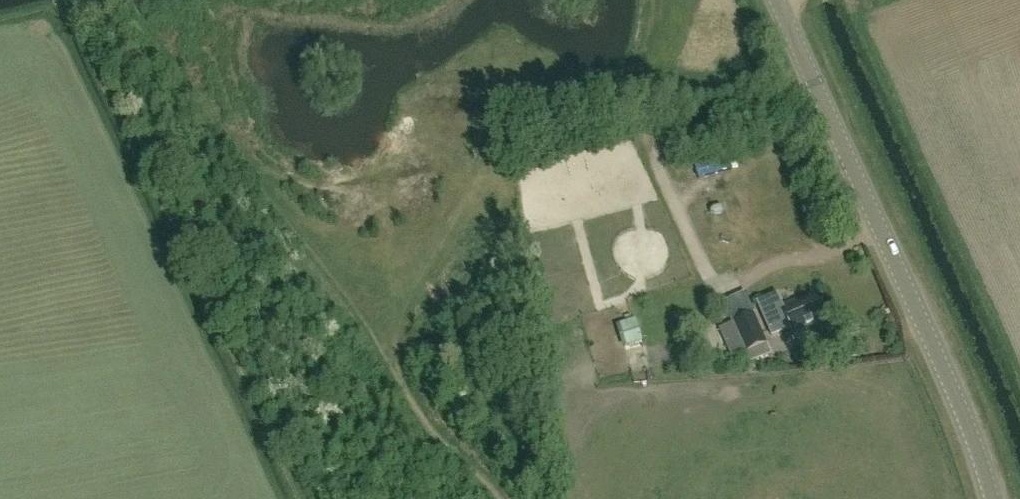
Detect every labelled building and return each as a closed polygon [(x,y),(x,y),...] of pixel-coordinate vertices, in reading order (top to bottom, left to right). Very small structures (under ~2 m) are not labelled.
[(758,302),(767,322),(773,336),(790,329),(792,335),(824,321),(814,297),(797,305),(796,302),(781,309),(775,295),(758,302)] [(745,354),(767,344),(754,314),(733,323),(745,354)] [(631,346),(646,341),(637,315),(622,321),(631,346)] [(732,359),(745,354),(733,323),(719,329),(732,359)]
